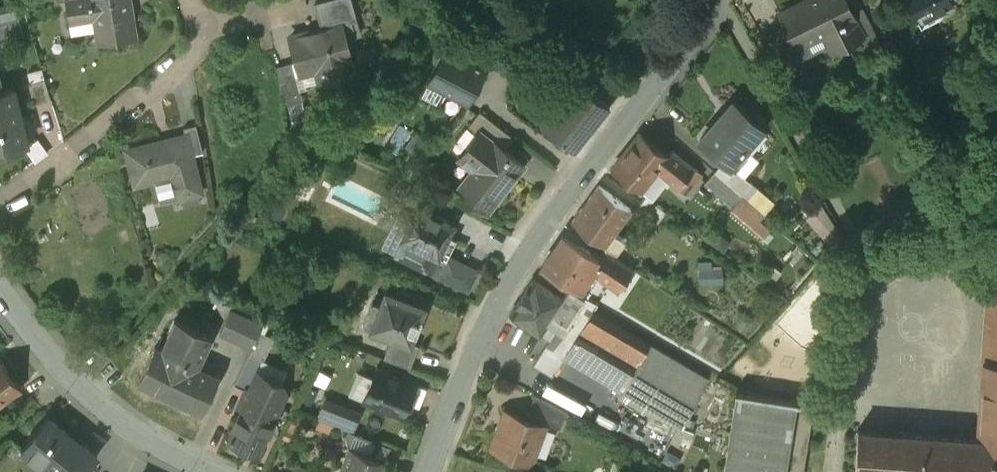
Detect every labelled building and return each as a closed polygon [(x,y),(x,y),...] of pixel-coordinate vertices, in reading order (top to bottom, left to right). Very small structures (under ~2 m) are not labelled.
[(71,22),(72,22),(71,20),(95,16),(99,43),(138,36),(132,0),(67,0),(71,22)] [(316,2),(323,27),(341,22),(346,38),(357,35),(353,21),(358,20),(353,0),(323,0),(316,2)] [(808,1),(807,0),(806,0),(781,13),(787,24),(798,47),(799,46),(830,31),(838,45),(832,48),(833,49),(863,34),(846,0),(810,0),(808,1)] [(921,25),(938,16),(935,9),(952,0),(909,0),(921,25)] [(0,21),(0,40),(24,34),(19,16),(0,21)] [(323,27),(291,36),(302,74),(303,74),(327,67),(331,78),(331,79),(355,72),(351,60),(352,60),(346,38),(341,22),(323,27)] [(787,24),(763,36),(781,68),(804,56),(799,46),(798,47),(787,24)] [(293,61),(278,66),(283,97),(301,92),(293,61)] [(530,64),(509,88),(535,110),(556,86),(530,64)] [(327,67),(303,74),(306,85),(331,78),(327,67)] [(43,68),(29,72),(32,81),(46,78),(43,68)] [(32,81),(30,82),(35,103),(52,99),(46,78),(32,81)] [(579,81),(542,124),(576,151),(611,107),(579,81)] [(0,89),(0,146),(1,145),(7,149),(23,144),(19,129),(23,123),(14,86),(3,89),(0,89)] [(493,100),(477,87),(469,97),(485,110),(493,100)] [(765,127),(735,100),(701,139),(724,159),(730,165),(732,163),(765,127)] [(514,137),(480,111),(469,125),(479,132),(481,130),(505,149),(514,137)] [(204,151),(197,124),(184,127),(187,137),(188,137),(193,154),(204,151)] [(505,149),(481,130),(479,132),(467,148),(481,159),(461,185),(490,208),(525,164),(505,149)] [(671,155),(642,132),(612,168),(642,191),(659,170),(687,192),(702,173),(675,151),(671,155)] [(187,137),(163,144),(162,141),(128,150),(136,184),(156,179),(175,174),(180,196),(177,197),(178,198),(202,192),(193,154),(188,137),(187,137)] [(732,163),(730,165),(724,159),(715,170),(743,194),(753,183),(732,163)] [(743,194),(715,170),(705,182),(733,206),(743,194)] [(175,174),(156,179),(162,202),(178,198),(177,197),(180,196),(175,174)] [(635,209),(601,184),(574,220),(618,253),(630,237),(620,229),(635,209)] [(454,221),(419,203),(402,236),(405,237),(434,252),(438,254),(449,233),(454,221)] [(449,233),(438,254),(447,258),(457,237),(449,233)] [(565,233),(542,267),(581,290),(593,273),(620,292),(635,269),(606,249),(601,257),(565,233)] [(434,252),(405,237),(397,253),(426,268),(434,252)] [(704,261),(703,279),(726,280),(727,261),(704,261)] [(565,299),(534,279),(512,313),(553,339),(537,363),(572,386),(583,369),(565,357),(595,310),(599,304),(572,287),(565,299)] [(425,305),(387,290),(382,304),(373,327),(393,335),(411,342),(411,340),(425,305)] [(979,437),(859,429),(856,471),(877,471),(996,471),(996,297),(988,296),(984,360),(979,437)] [(382,304),(374,300),(364,324),(373,327),(382,304)] [(263,324),(231,310),(221,331),(253,346),(263,324)] [(708,381),(595,310),(565,357),(583,369),(584,369),(626,393),(622,399),(683,431),(708,381)] [(211,335),(178,319),(163,349),(156,346),(140,379),(203,409),(219,376),(197,365),(211,335)] [(411,342),(393,335),(385,356),(357,346),(357,347),(411,366),(420,344),(411,340),(411,342)] [(250,353),(235,384),(246,389),(247,388),(249,389),(257,371),(258,372),(263,359),(250,353)] [(0,361),(0,404),(21,390),(1,360),(0,361)] [(416,380),(377,365),(364,398),(403,414),(416,380)] [(258,372),(257,371),(249,389),(247,388),(246,389),(239,404),(244,406),(244,405),(275,419),(286,395),(282,382),(258,372)] [(728,471),(793,471),(800,417),(816,419),(818,401),(739,390),(728,471)] [(568,410),(536,393),(526,418),(544,425),(545,421),(561,427),(568,410)] [(275,419),(244,405),(244,406),(229,439),(260,453),(275,419)] [(358,416),(333,407),(328,420),(353,430),(358,416)] [(526,418),(507,411),(502,426),(500,425),(492,446),(505,451),(507,454),(516,458),(520,456),(530,460),(534,458),(538,448),(536,444),(544,425),(526,418)] [(48,416),(22,449),(51,471),(85,471),(98,456),(48,416)] [(332,425),(322,450),(337,457),(347,431),(332,425)] [(357,431),(354,445),(375,450),(379,437),(357,431)] [(352,447),(341,471),(381,471),(385,461),(352,447)]
